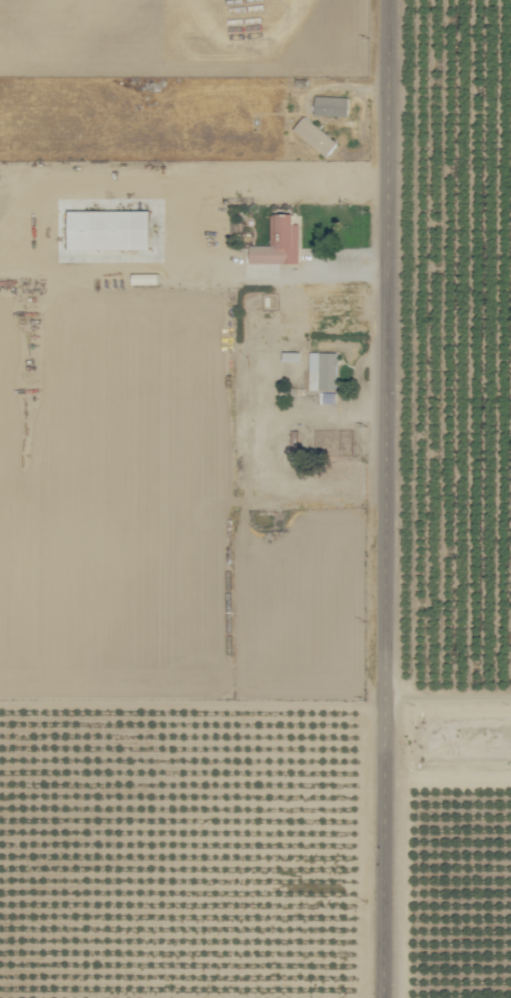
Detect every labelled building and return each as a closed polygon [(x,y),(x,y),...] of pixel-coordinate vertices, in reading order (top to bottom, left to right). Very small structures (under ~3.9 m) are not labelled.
[(349,95),(316,94),(315,114),(349,115),(349,95)] [(293,128),(326,155),(338,142),(304,114),(293,128)] [(150,209),(69,210),(69,249),(151,248),(150,209)] [(299,261),(299,222),(294,223),(294,212),(271,213),(271,244),(250,244),(250,262),(299,261)] [(310,350),(309,388),(337,389),(338,351),(310,350)] [(336,390),(321,390),(320,401),(336,402),(336,390)]
